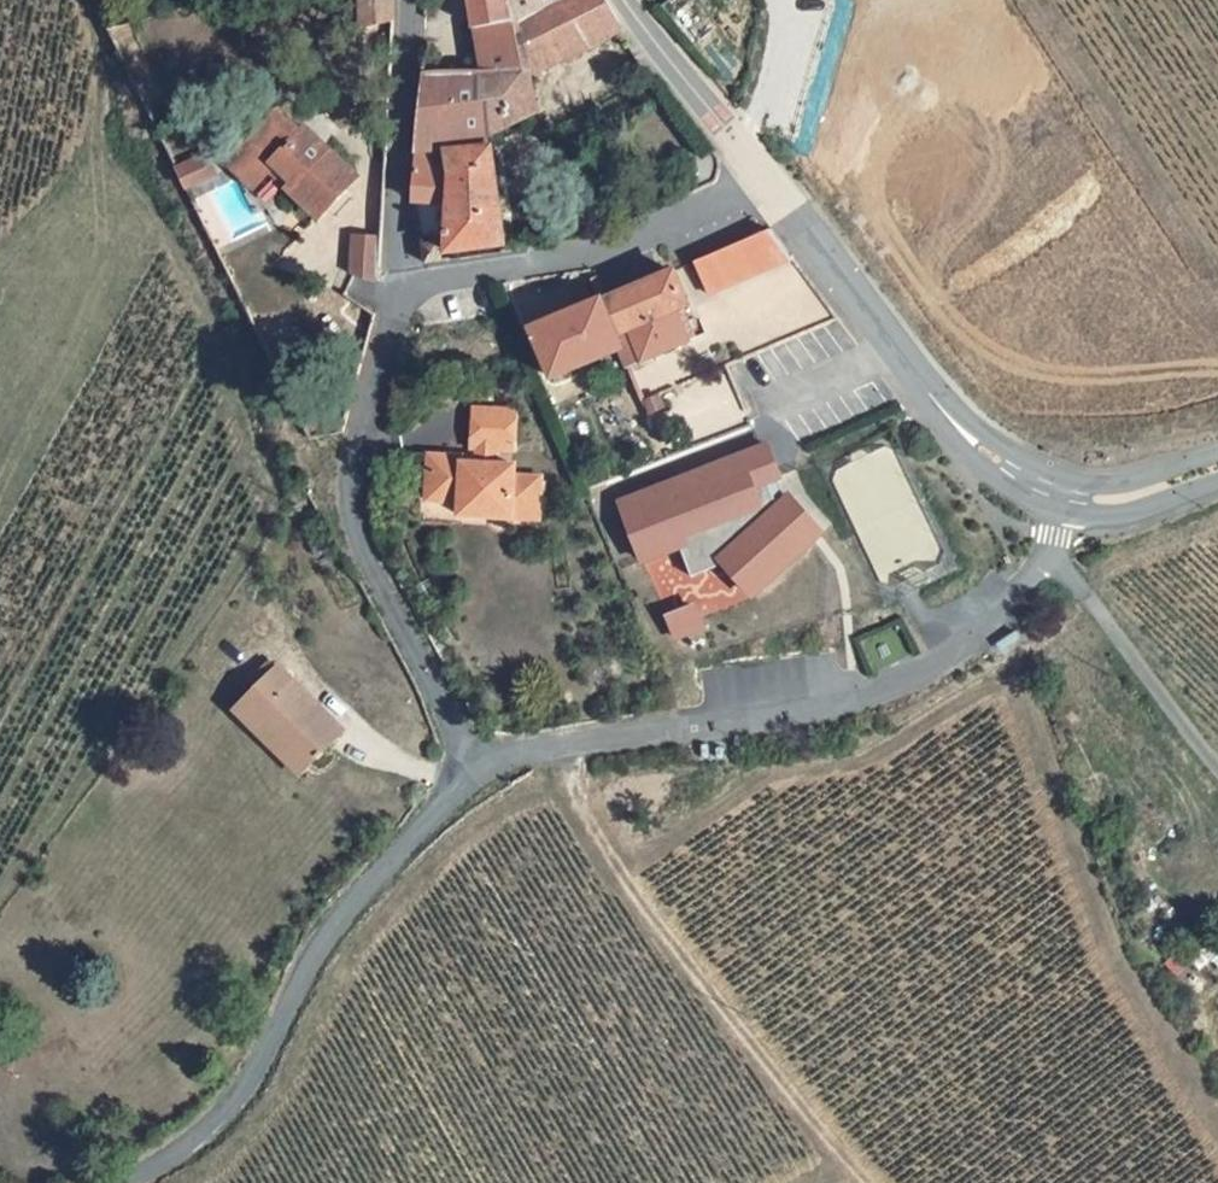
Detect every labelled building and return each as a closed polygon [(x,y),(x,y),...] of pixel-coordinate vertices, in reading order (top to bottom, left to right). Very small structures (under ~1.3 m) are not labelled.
[(396,38),(395,0),(363,0),(371,45),(396,38)] [(501,59),(481,63),(436,75),(428,214),(442,267),(498,255),(488,136),(535,108),(534,77),(619,30),(603,0),(564,0),(512,22),(515,35),(499,40),(501,59)] [(507,0),(468,0),(481,63),(501,59),(499,40),(515,35),(512,22),(507,0)] [(564,0),(507,0),(512,22),(564,0)] [(251,158),(236,174),(263,202),(285,180),(305,201),(300,205),(329,233),(367,194),(317,145),(312,150),(291,129),(257,164),(251,158)] [(195,184),(201,196),(203,200),(229,188),(222,172),(195,184)] [(700,298),(780,263),(758,232),(685,265),(700,298)] [(351,279),(373,286),(378,271),(377,247),(351,245),(351,279)] [(597,304),(623,355),(628,367),(683,340),(670,315),(683,309),(666,273),(597,304)] [(558,382),(623,355),(597,304),(595,300),(534,326),(558,382)] [(632,367),(639,391),(691,377),(685,353),(632,367)] [(663,398),(650,405),(656,415),(669,408),(663,398)] [(481,452),(487,452),(504,453),(522,452),(522,414),(481,414),(481,452)] [(806,539),(775,505),(765,480),(777,475),(764,443),(688,475),(690,481),(674,487),(671,481),(617,504),(641,562),(681,547),(692,572),(720,562),(749,593),(806,539)] [(472,467),(504,468),(504,453),(487,452),(487,462),(473,462),(472,467)] [(523,468),(504,468),(472,467),(473,462),(435,462),(435,478),(451,479),(452,509),(472,509),(471,514),(497,514),(497,522),(522,522),(523,515),(549,515),(549,478),(522,478),(523,468)] [(451,479),(435,478),(435,508),(452,509),(451,479)] [(775,505),(806,539),(815,531),(783,497),(775,505)] [(694,605),(666,615),(675,639),(703,629),(694,605)] [(287,748),(324,783),(355,749),(290,688),(251,730),(278,756),(287,748)] [(278,756),(315,792),(324,783),(287,748),(278,756)]
